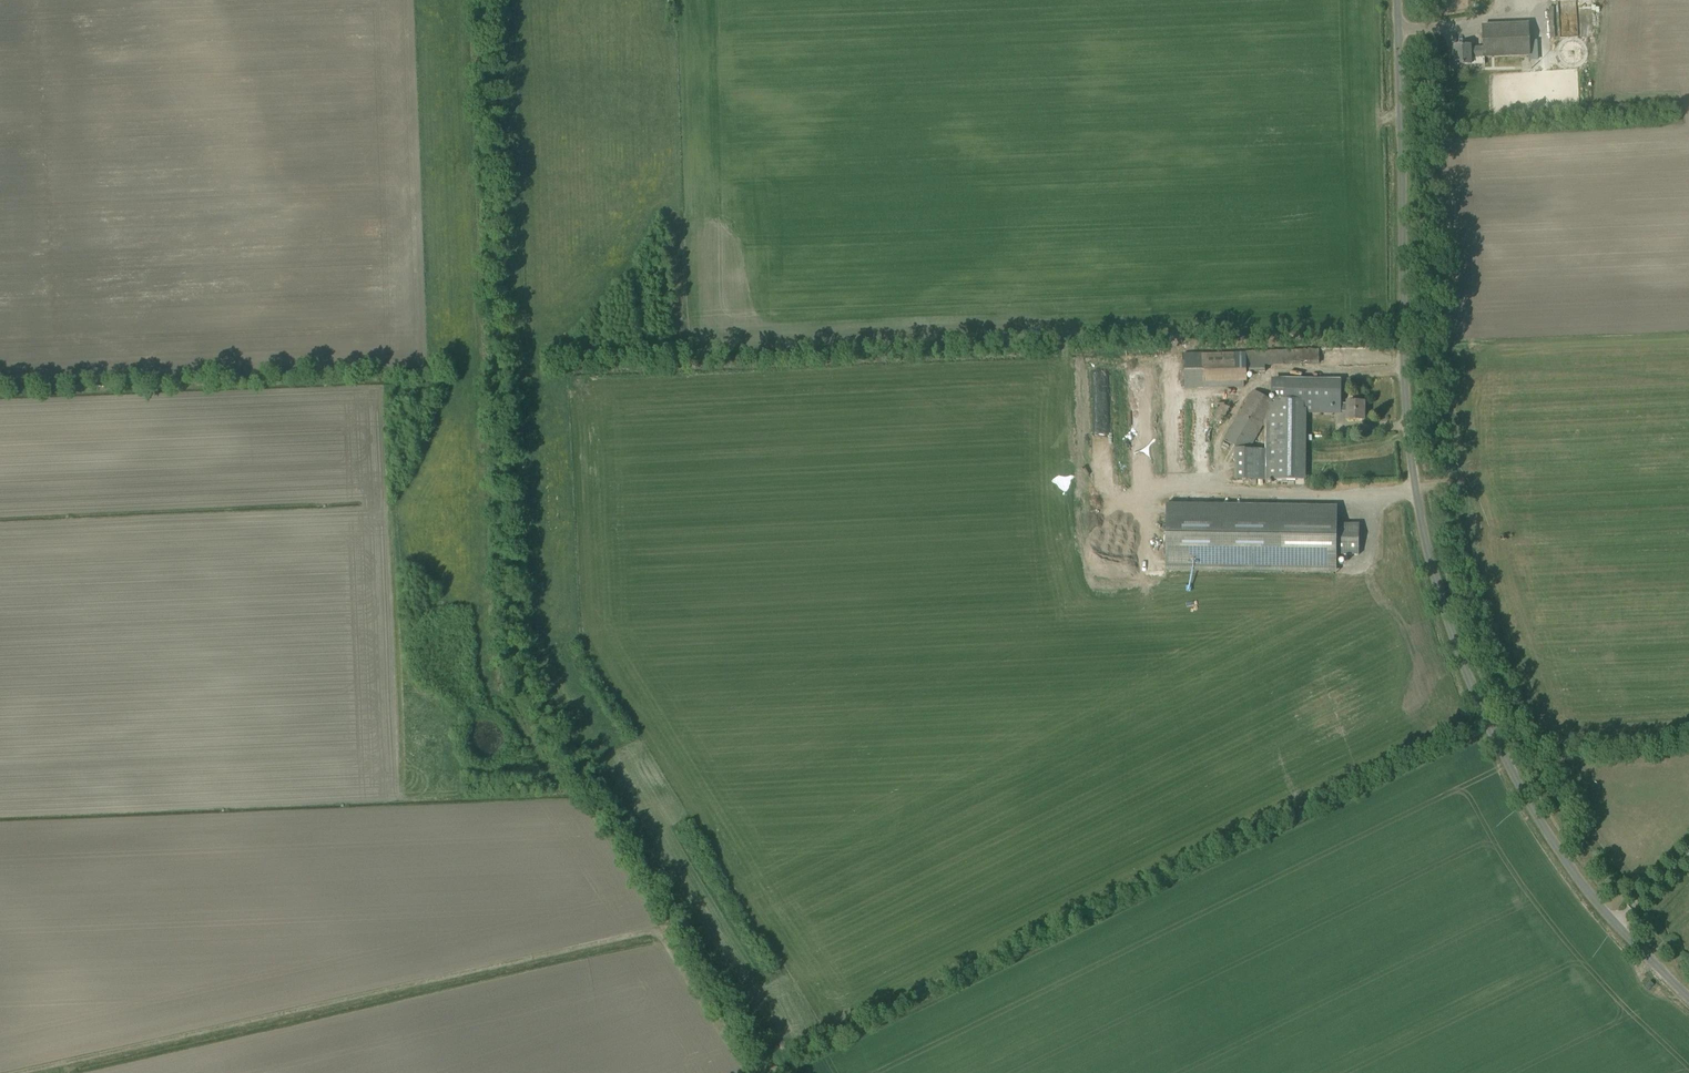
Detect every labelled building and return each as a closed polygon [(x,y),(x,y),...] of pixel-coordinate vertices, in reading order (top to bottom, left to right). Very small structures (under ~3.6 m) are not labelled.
[(1470,46),(1454,46),(1455,65),(1466,65),(1472,64),(1485,64),(1485,58),(1530,56),(1529,24),(1494,25),(1483,26),(1484,47),(1470,48),(1470,46)] [(1183,353),(1184,387),(1244,386),(1244,382),(1247,381),(1247,373),(1265,373),(1265,366),(1319,364),(1318,349),(1183,353)] [(1274,379),(1274,399),(1288,399),(1288,382),(1290,382),(1290,395),(1299,395),(1299,379),(1274,379)] [(1316,402),(1316,413),(1341,413),(1341,411),(1346,411),(1346,419),(1353,420),(1364,420),(1364,402),(1347,402),(1347,403),(1340,403),(1340,380),(1332,380),(1331,402),(1316,402)] [(1164,382),(1163,402),(1176,403),(1177,383),(1164,382)] [(1253,389),(1223,441),(1234,447),(1243,452),(1273,401),(1270,399),(1253,389)] [(1266,483),(1304,483),(1304,402),(1272,403),(1267,424),(1266,483)] [(1262,483),(1261,453),(1235,454),(1235,484),(1262,483)] [(1166,503),(1165,571),(1336,573),(1336,555),(1337,524),(1337,505),(1166,503)] [(1336,555),(1358,555),(1359,524),(1337,524),(1336,555)] [(1119,525),(1119,552),(1136,552),(1136,525),(1119,525)]
